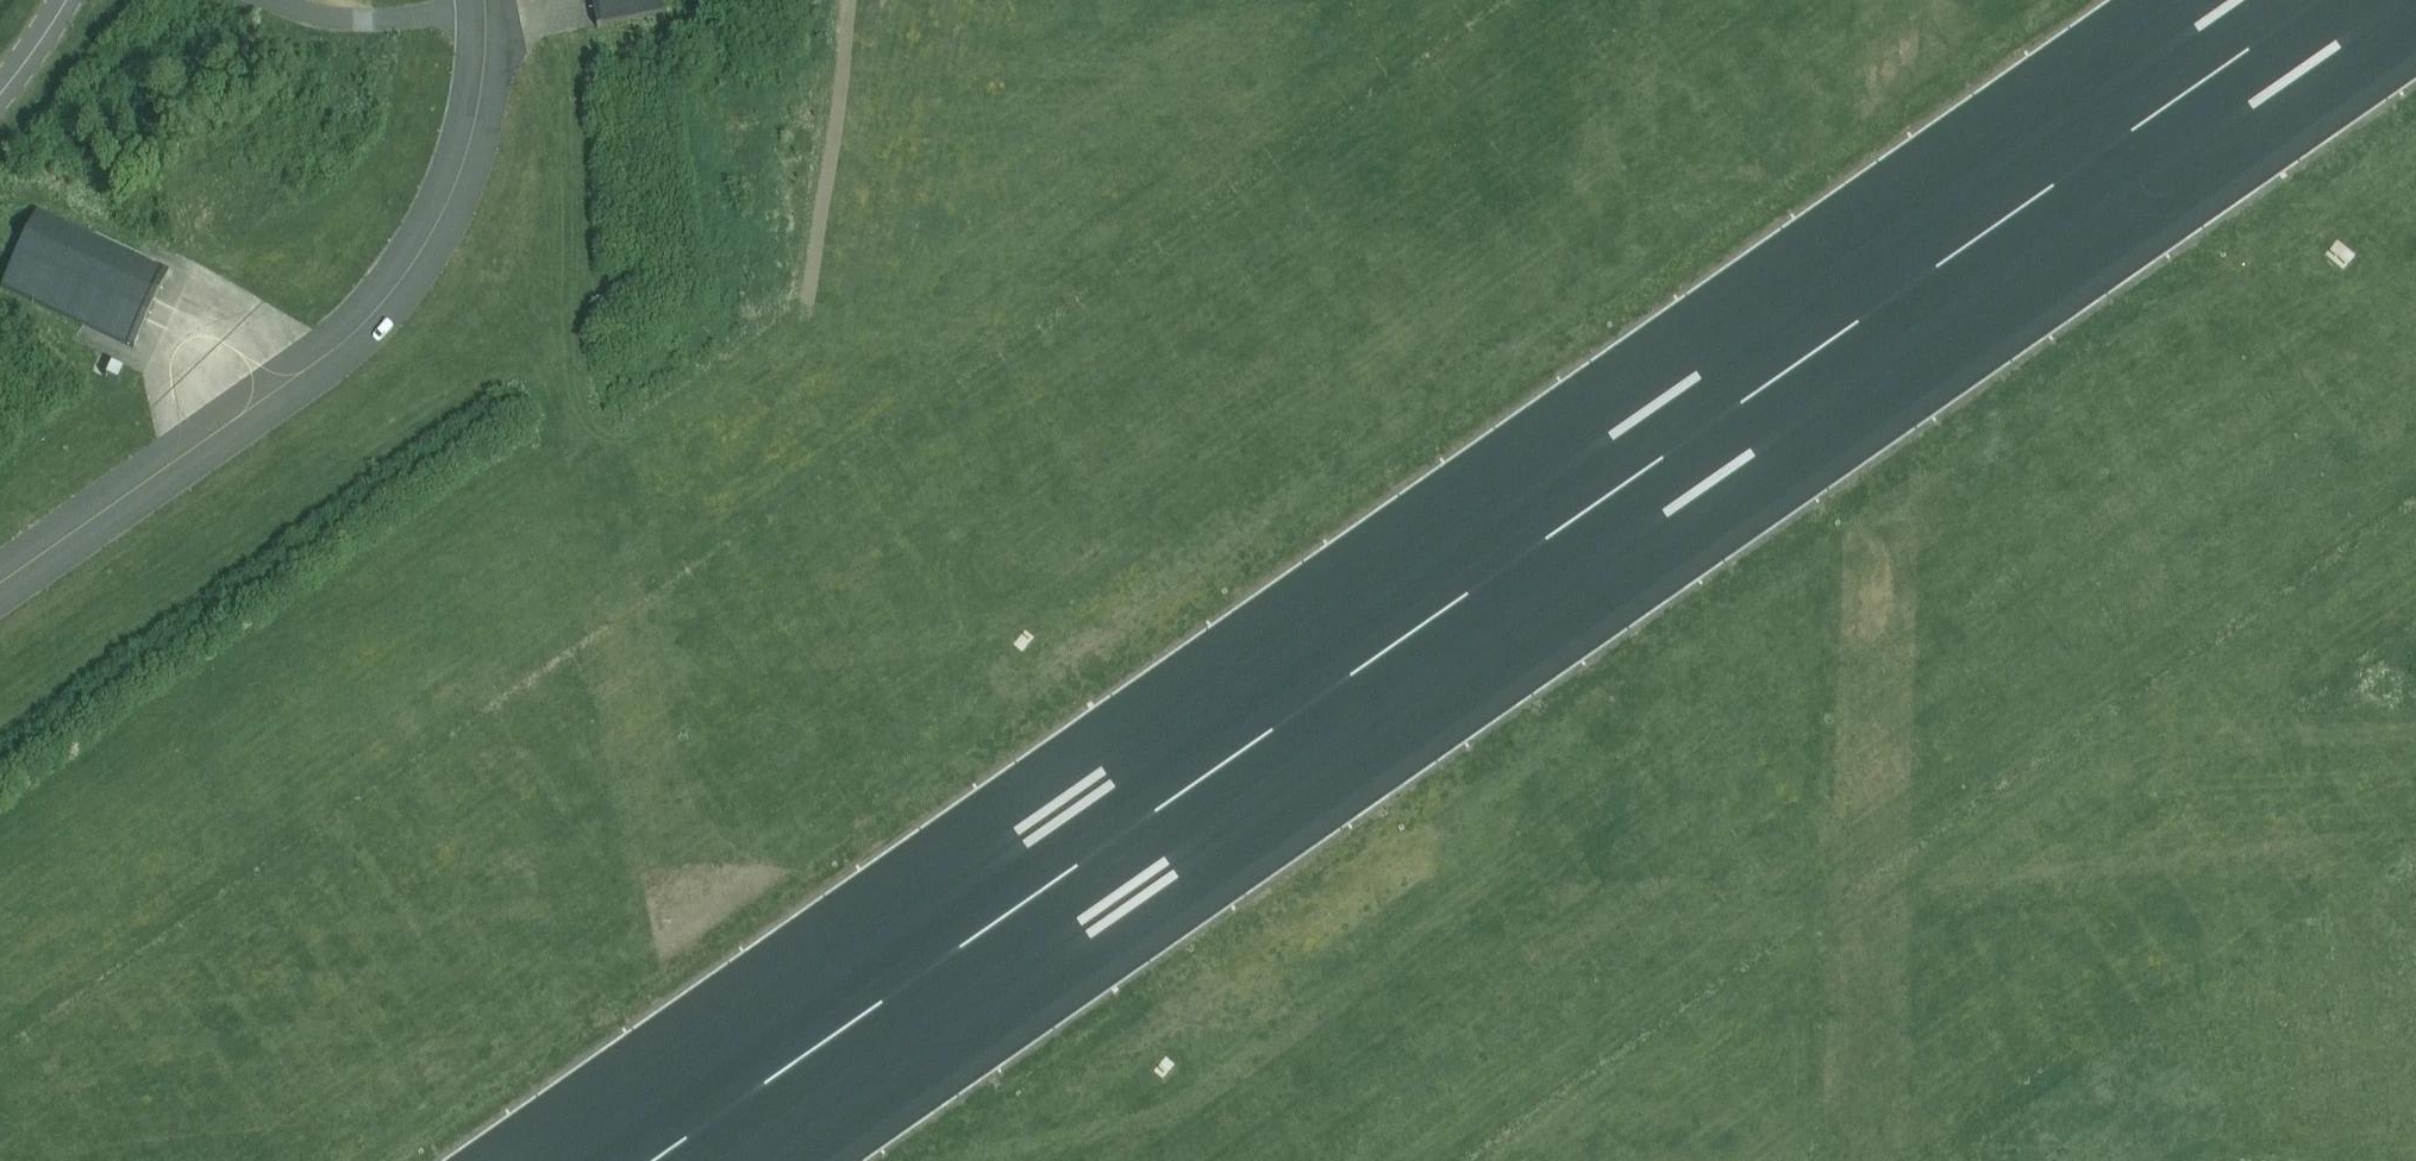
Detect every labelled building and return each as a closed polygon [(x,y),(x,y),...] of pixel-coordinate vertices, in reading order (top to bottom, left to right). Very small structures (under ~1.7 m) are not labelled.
[(597,30),(600,30),(602,27),(663,15),(660,0),(591,0),(596,26),(597,30)] [(81,325),(133,349),(168,274),(142,262),(137,259),(139,256),(133,253),(132,257),(35,211),(25,232),(10,226),(0,247),(0,261),(9,265),(0,285),(0,287),(81,325)] [(110,364),(104,377),(117,383),(123,370),(110,364)]
